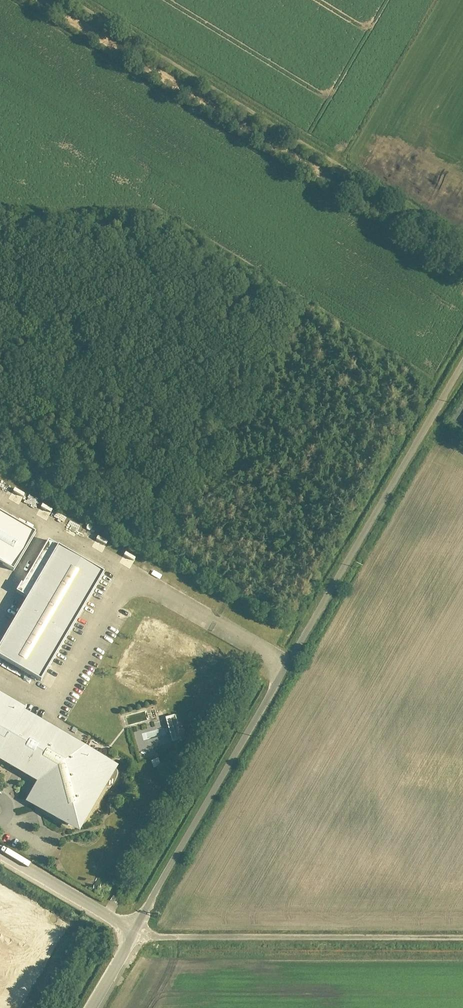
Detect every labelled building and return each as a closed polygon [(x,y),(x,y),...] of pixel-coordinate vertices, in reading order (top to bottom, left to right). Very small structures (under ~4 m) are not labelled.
[(0,514),(0,566),(15,575),(38,536),(0,514)] [(36,682),(98,573),(41,540),(9,595),(19,601),(0,635),(0,661),(36,682)] [(31,784),(19,804),(73,836),(114,766),(0,699),(0,767),(31,784)] [(168,718),(175,743),(184,740),(177,715),(168,718)]
